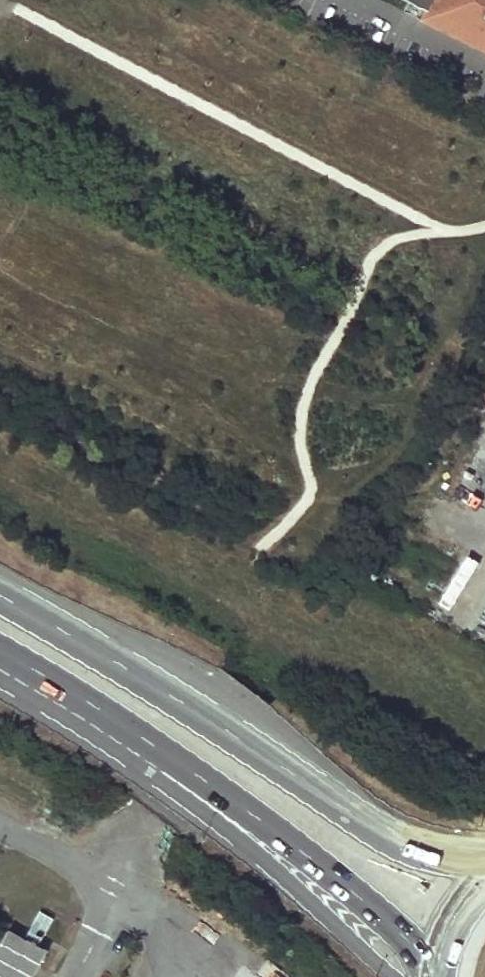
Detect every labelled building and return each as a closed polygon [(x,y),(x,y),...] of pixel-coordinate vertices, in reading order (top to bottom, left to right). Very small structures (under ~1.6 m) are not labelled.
[(403,1),(429,13),(428,17),(445,25),(456,31),(463,17),(479,25),(474,36),(484,41),(484,0),(404,0),(403,1)] [(456,31),(484,45),(484,41),(474,36),(479,25),(463,17),(456,31)] [(47,954),(37,948),(23,941),(8,932),(0,947),(0,976),(35,976),(47,954)] [(242,968),(236,976),(253,976),(242,968)]
